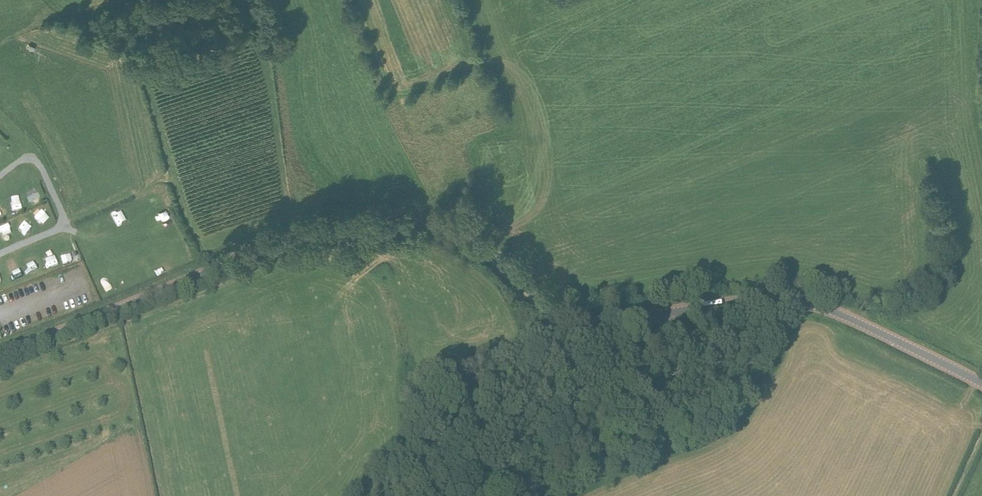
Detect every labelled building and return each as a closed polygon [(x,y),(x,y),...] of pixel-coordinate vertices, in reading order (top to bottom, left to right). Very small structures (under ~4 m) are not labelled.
[(28,194),(32,203),(42,199),(38,190),(28,194)] [(9,206),(0,206),(0,216),(9,216),(9,206)] [(25,230),(34,227),(31,218),(22,221),(25,230)] [(62,254),(64,264),(75,261),(72,251),(62,254)] [(56,255),(47,259),(50,268),(60,264),(56,255)] [(32,262),(36,276),(43,274),(39,260),(32,262)]
